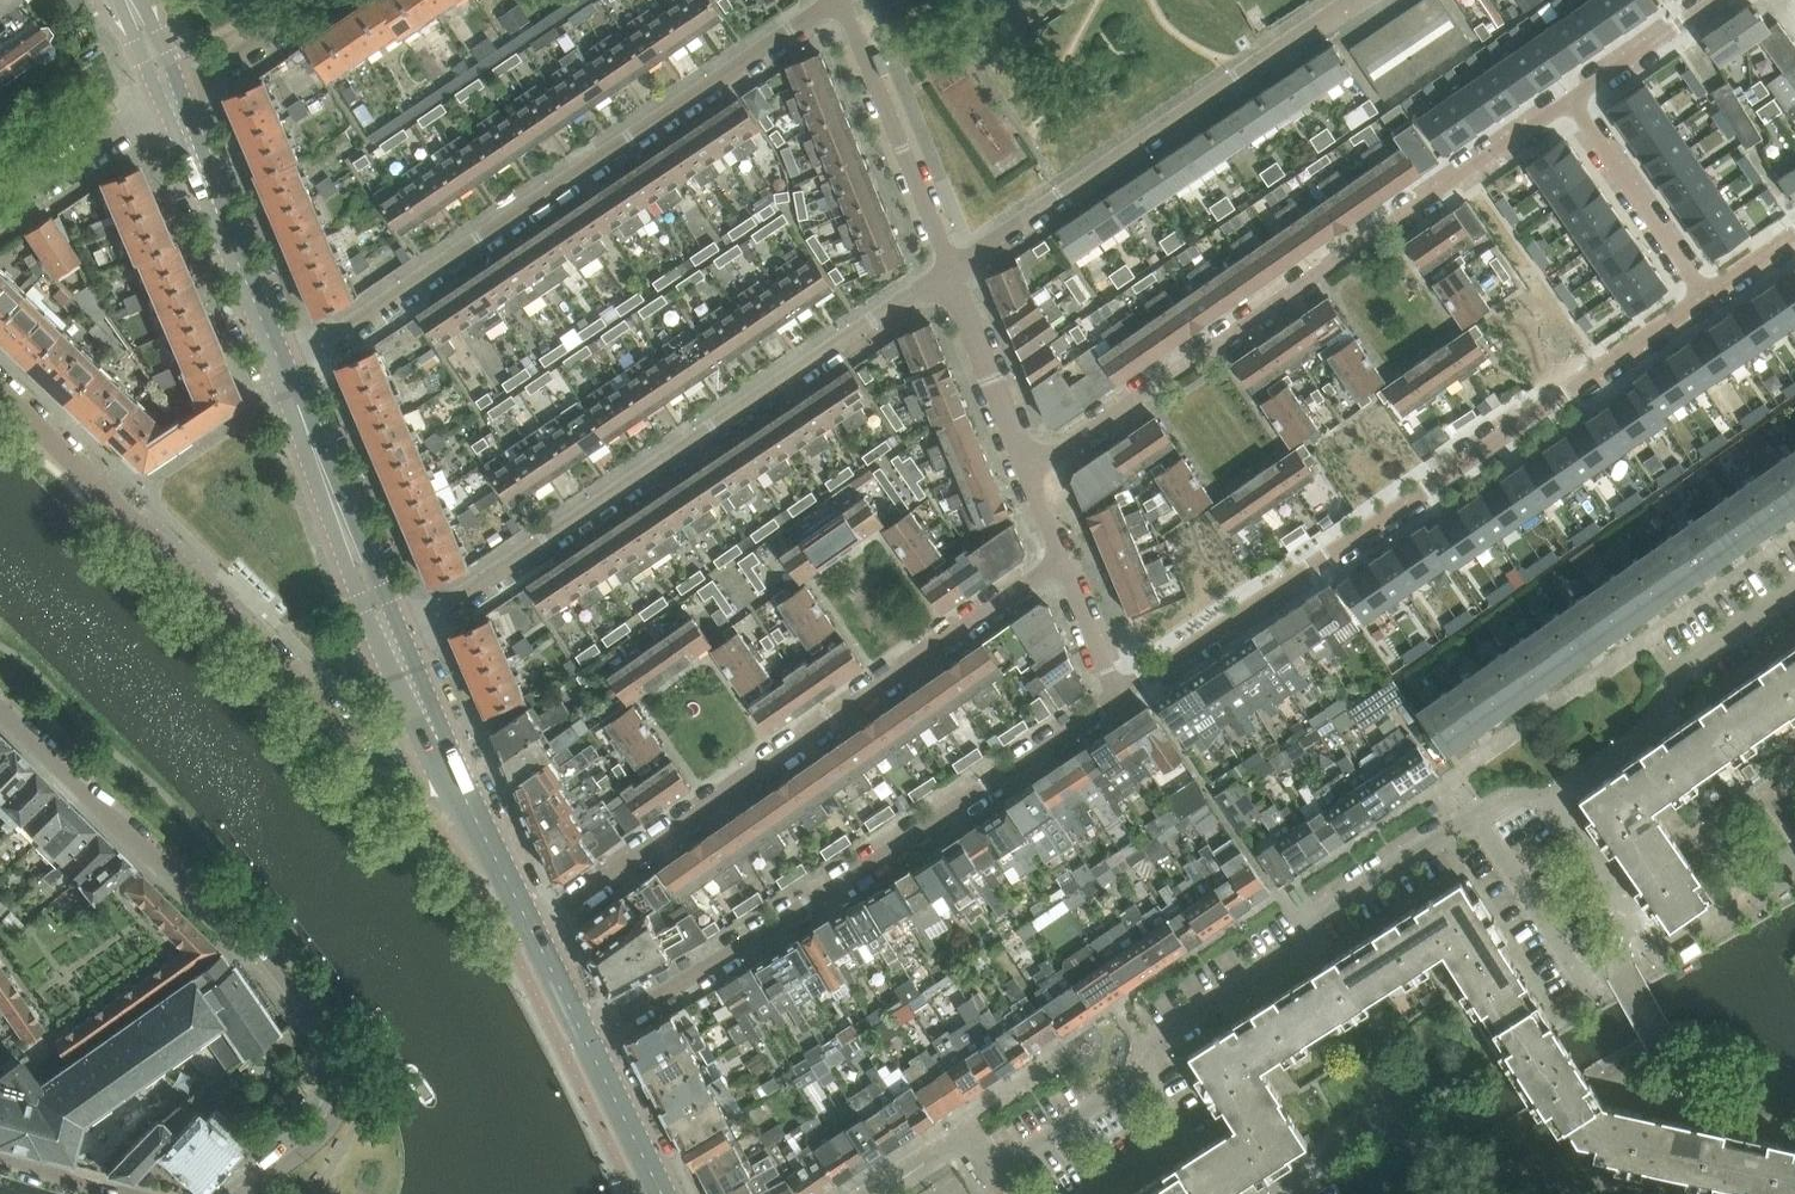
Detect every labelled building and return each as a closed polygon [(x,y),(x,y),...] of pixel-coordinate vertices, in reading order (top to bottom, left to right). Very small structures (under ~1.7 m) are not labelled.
[(17,0),(0,0),(0,3),(19,30),(32,21),(27,15),(23,18),(12,3),(17,0)] [(47,10),(56,4),(52,0),(40,0),(47,10)] [(61,1),(69,13),(81,4),(82,4),(80,0),(62,0),(61,1)] [(342,20),(365,54),(400,31),(380,1),(379,1),(379,0),(372,0),(342,20)] [(380,1),(400,31),(403,35),(437,12),(429,0),(381,0),(380,1)] [(437,12),(454,0),(429,0),(437,12)] [(569,3),(573,9),(586,0),(574,0),(569,3)] [(665,13),(685,43),(704,30),(684,0),(669,0),(673,7),(665,13)] [(704,30),(723,17),(712,0),(684,0),(704,30)] [(719,0),(727,13),(735,7),(730,0),(719,0)] [(1411,7),(1428,33),(1441,25),(1424,0),(1421,0),(1411,7)] [(1441,25),(1453,16),(1442,0),(1424,0),(1441,25)] [(1526,12),(1534,6),(1530,0),(1518,0),(1526,12)] [(1551,2),(1559,14),(1567,9),(1561,0),(1554,0),(1551,2)] [(1588,2),(1614,41),(1636,26),(1618,0),(1590,0),(1588,2)] [(1636,26),(1657,11),(1649,0),(1618,0),(1636,26)] [(581,10),(586,18),(598,10),(593,1),(581,10)] [(1588,2),(1566,16),(1593,55),(1614,41),(1588,2)] [(5,28),(0,32),(0,41),(1,43),(19,30),(0,3),(0,20),(5,28)] [(569,3),(536,25),(540,31),(573,9),(569,3)] [(1759,38),(1770,30),(1769,28),(1759,13),(1760,13),(1757,9),(1752,3),(1727,20),(1746,48),(1760,39),(1759,38)] [(1510,19),(1519,13),(1513,4),(1504,10),(1510,19)] [(1411,7),(1399,15),(1416,41),(1428,33),(1411,7)] [(650,8),(639,15),(666,55),(685,43),(665,13),(657,18),(650,8)] [(581,10),(569,18),(574,26),(586,18),(581,10)] [(1538,11),(1530,17),(1538,29),(1546,23),(1538,11)] [(636,32),(627,38),(647,68),(666,55),(639,15),(629,22),(636,32)] [(1399,15),(1387,23),(1404,49),(1416,41),(1399,15)] [(1453,16),(1441,25),(1458,51),(1470,42),(1453,16)] [(1566,16),(1545,31),(1572,70),(1593,55),(1566,16)] [(342,20),(307,44),(330,78),(365,54),(342,20)] [(1706,45),(1705,45),(1716,61),(1717,60),(1720,66),(1746,48),(1727,20),(1701,38),(1706,45)] [(1777,22),(1769,28),(1770,30),(1759,38),(1760,39),(1784,72),(1794,64),(1794,44),(1793,42),(1794,41),(1794,40),(1789,43),(1785,37),(1788,35),(1778,20),(1777,21),(1777,22)] [(1483,22),(1474,28),(1483,41),(1492,34),(1483,22)] [(1387,23),(1374,32),(1392,58),(1404,49),(1387,23)] [(0,50),(0,55),(15,76),(37,60),(43,63),(54,55),(53,48),(50,43),(48,40),(52,33),(47,26),(39,27),(37,24),(0,50)] [(536,25),(503,47),(507,53),(540,31),(536,25)] [(1441,25),(1428,33),(1446,59),(1458,51),(1441,25)] [(1516,26),(1508,31),(1517,43),(1524,38),(1516,26)] [(543,35),(548,43),(560,35),(555,27),(543,35)] [(1545,31),(1524,46),(1551,85),(1556,81),(1572,70),(1545,31)] [(1374,32),(1362,40),(1380,66),(1392,58),(1374,32)] [(647,68),(627,38),(619,43),(613,33),(601,41),(628,81),(647,68)] [(1428,33),(1416,41),(1434,67),(1446,59),(1428,33)] [(543,35),(531,43),(536,51),(548,43),(543,35)] [(490,37),(472,49),(481,62),(499,50),(490,37)] [(1362,40),(1350,48),(1367,74),(1380,66),(1362,40)] [(601,41),(592,47),(598,58),(589,63),(610,93),(628,81),(601,41)] [(1416,41),(1404,49),(1421,75),(1434,67),(1416,41)] [(1495,41),(1487,46),(1495,58),(1503,53),(1495,41)] [(1308,61),(1327,89),(1352,72),(1347,64),(1348,64),(1345,60),(1333,44),(1308,61)] [(1524,46),(1503,60),(1530,99),(1551,85),(1524,46)] [(302,47),(290,55),(297,65),(303,61),(309,57),(302,47)] [(471,69),(470,70),(474,76),(507,53),(503,47),(499,50),(481,62),(471,69)] [(1404,49),(1392,58),(1409,84),(1421,75),(1404,49)] [(517,52),(505,60),(511,68),(523,60),(517,52)] [(821,53),(787,66),(795,86),(829,72),(821,53)] [(15,76),(0,55),(0,86),(15,76)] [(1474,55),(1466,61),(1474,72),(1482,67),(1474,55)] [(309,57),(303,61),(311,72),(317,68),(309,57)] [(1392,58),(1380,66),(1397,92),(1409,84),(1392,58)] [(575,59),(564,66),(591,106),(610,93),(589,63),(581,69),(575,59)] [(454,67),(460,76),(470,70),(471,69),(465,60),(454,67)] [(505,60),(493,68),(499,76),(511,68),(505,60)] [(1503,60),(1481,75),(1508,114),(1530,99),(1503,60)] [(1308,61),(1283,78),(1301,106),(1327,89),(1308,61)] [(1784,72),(1771,81),(1789,106),(1794,102),(1794,64),(1784,72)] [(554,73),(560,83),(552,89),(572,119),(591,106),(564,66),(554,73)] [(1380,66),(1367,74),(1385,100),(1397,92),(1380,66)] [(1689,66),(1681,72),(1689,84),(1697,78),(1689,66)] [(460,76),(437,92),(441,98),(474,76),(470,70),(460,76)] [(1452,70),(1445,75),(1453,87),(1461,82),(1452,70)] [(795,86),(799,95),(788,99),(793,111),(837,93),(829,72),(795,86)] [(1481,75),(1460,89),(1487,128),(1508,114),(1481,75)] [(468,85),(473,94),(485,86),(479,77),(468,85)] [(1283,78),(1257,95),(1276,123),(1301,106),(1283,78)] [(1697,78),(1689,84),(1697,95),(1705,90),(1697,78)] [(1753,85),(1761,98),(1770,93),(1761,80),(1753,85)] [(228,98),(244,136),(282,120),(266,81),(228,98)] [(759,87),(767,99),(776,93),(768,81),(759,87)] [(1728,81),(1711,92),(1746,149),(1763,138),(1728,81)] [(1646,82),(1609,108),(1623,129),(1660,104),(1646,82)] [(537,84),(526,91),(553,131),(572,119),(552,89),(544,94),(537,84)] [(1431,84),(1423,90),(1431,102),(1439,96),(1431,84)] [(361,96),(353,85),(342,91),(350,103),(361,96)] [(468,85),(455,94),(461,102),(473,94),(468,85)] [(1753,85),(1744,91),(1753,104),(1761,98),(1753,85)] [(767,112),(773,108),(767,99),(759,87),(758,86),(744,95),(759,118),(767,112)] [(1460,89),(1439,104),(1466,143),(1487,128),(1460,89)] [(522,108),(514,114),(534,144),(553,131),(526,91),(516,98),(522,108)] [(437,92),(404,114),(407,120),(441,98),(437,92)] [(837,93),(793,111),(797,123),(809,118),(812,128),(846,114),(837,93)] [(1257,95),(1232,112),(1251,140),(1276,123),(1257,95)] [(740,98),(721,111),(749,154),(759,147),(750,135),(760,128),(740,98)] [(1379,111),(1370,98),(1361,105),(1370,117),(1379,111)] [(319,99),(309,105),(313,113),(324,107),(319,99)] [(1410,99),(1402,104),(1410,116),(1418,111),(1410,99)] [(1765,104),(1774,117),(1782,111),(1774,99),(1765,104)] [(301,100),(289,108),(297,120),(309,112),(301,100)] [(364,102),(352,110),(363,127),(376,119),(364,102)] [(430,111),(435,119),(447,111),(442,103),(430,111)] [(1399,104),(1382,116),(1387,123),(1404,112),(1399,104)] [(1439,104),(1418,118),(1445,158),(1466,143),(1439,104)] [(1660,104),(1623,129),(1638,151),(1675,125),(1660,104)] [(1765,104),(1757,110),(1765,123),(1774,117),(1765,104)] [(1719,108),(1711,113),(1720,125),(1727,120),(1719,108)] [(499,109),(488,117),(515,157),(534,144),(514,114),(506,119),(499,109)] [(430,111),(418,119),(423,127),(435,119),(430,111)] [(721,111),(702,124),(722,154),(731,147),(740,160),(749,154),(721,111)] [(767,112),(759,118),(767,130),(775,124),(767,112)] [(1232,112),(1207,129),(1226,157),(1251,140),(1232,112)] [(404,114),(370,137),(374,142),(407,120),(404,114)] [(812,128),(816,137),(805,141),(810,153),(854,135),(846,114),(812,128)] [(488,117),(478,123),(485,134),(476,139),(496,169),(515,157),(488,117)] [(282,120),(244,136),(260,173),(295,159),(298,158),(282,120)] [(1727,120),(1720,125),(1728,137),(1736,131),(1727,120)] [(721,173),(712,160),(722,154),(702,124),(683,136),(712,179),(721,173)] [(1360,131),(1365,138),(1376,131),(1371,124),(1360,131)] [(1675,125),(1638,151),(1653,172),(1689,146),(1675,125)] [(1414,126),(1398,137),(1403,145),(1422,172),(1438,161),(1439,162),(1418,131),(1417,131),(1414,126)] [(1319,133),(1328,146),(1336,140),(1328,127),(1319,133)] [(393,136),(398,144),(410,136),(404,128),(393,136)] [(778,129),(770,134),(778,146),(786,141),(778,129)] [(1207,129),(1182,146),(1201,174),(1226,157),(1207,129)] [(1360,131),(1350,138),(1355,145),(1365,138),(1360,131)] [(1319,133),(1311,139),(1319,152),(1328,146),(1319,133)] [(496,169),(476,139),(468,145),(462,135),(451,142),(478,182),(496,169)] [(854,135),(810,153),(814,165),(826,160),(829,170),(863,156),(854,135)] [(393,136),(380,144),(386,152),(398,144),(393,136)] [(683,136),(664,149),(684,179),(693,173),(702,186),(712,179),(683,136)] [(1565,139),(1528,165),(1542,186),(1579,160),(1565,139)] [(1374,144),(1371,146),(1400,188),(1422,173),(1422,172),(1403,145),(1391,154),(1381,140),(1374,144)] [(447,159),(439,165),(459,195),(478,182),(451,142),(441,149),(447,159)] [(790,146),(781,149),(786,163),(795,159),(790,146)] [(1182,146),(1157,163),(1176,191),(1201,174),(1182,146)] [(1371,167),(1359,176),(1378,203),(1400,188),(1371,146),(1368,148),(1368,149),(1361,153),(1371,167)] [(1689,146),(1653,172),(1667,193),(1704,167),(1689,146)] [(683,198),(675,185),(684,179),(664,149),(645,162),(674,204),(683,198)] [(1317,160),(1322,167),(1332,161),(1327,153),(1317,160)] [(366,154),(354,162),(359,170),(371,162),(366,154)] [(1744,154),(1736,159),(1744,171),(1752,165),(1744,154)] [(833,179),(822,183),(827,195),(871,177),(863,156),(829,170),(833,179)] [(257,174),(274,213),(312,197),(295,159),(260,173),(260,174),(258,174),(257,174)] [(795,159),(786,163),(791,176),(800,173),(795,159)] [(424,160),(413,167),(440,207),(459,195),(439,165),(430,170),(424,160)] [(1317,160),(1306,167),(1311,174),(1322,167),(1317,160)] [(1579,160),(1542,186),(1557,207),(1594,181),(1579,160)] [(1269,167),(1278,180),(1286,174),(1278,161),(1269,167)] [(645,162),(626,174),(646,204),(656,198),(664,211),(674,204),(645,162)] [(1157,163),(1132,180),(1150,208),(1176,191),(1157,163)] [(1752,165),(1744,171),(1752,183),(1760,177),(1752,165)] [(137,167),(99,182),(115,220),(153,205),(137,167)] [(409,184),(401,190),(421,220),(440,207),(413,167),(403,174),(409,184)] [(1269,167),(1260,173),(1269,185),(1278,180),(1269,167)] [(1704,167),(1667,193),(1682,214),(1719,189),(1704,167)] [(1791,196),(1790,197),(1793,200),(1794,203),(1794,168),(1779,179),(1791,196)] [(1331,174),(1328,176),(1357,218),(1378,203),(1359,176),(1348,184),(1338,170),(1331,174)] [(646,223),(637,211),(646,204),(626,174),(608,187),(636,230),(646,223)] [(330,176),(318,184),(326,196),(338,188),(330,176)] [(1318,183),(1328,197),(1316,206),(1335,233),(1357,218),(1328,176),(1325,178),(1325,179),(1318,183)] [(871,177),(827,195),(831,207),(843,202),(847,212),(880,198),(871,177)] [(1132,180),(1106,197),(1125,225),(1150,208),(1132,180)] [(1594,181),(1557,207),(1572,228),(1609,203),(1594,181)] [(1281,184),(1273,190),(1280,200),(1288,194),(1281,184)] [(386,185),(375,193),(402,233),(421,220),(401,190),(393,196),(386,185)] [(608,187),(589,200),(609,230),(618,223),(627,236),(636,230),(608,187)] [(1767,187),(1759,192),(1767,204),(1775,198),(1767,187)] [(803,189),(793,191),(796,205),(805,204),(803,189)] [(1719,189),(1682,214),(1696,236),(1733,210),(1719,189)] [(1273,190),(1265,195),(1272,205),(1280,200),(1273,190)] [(788,191),(774,193),(775,203),(790,200),(788,191)] [(1505,194),(1497,200),(1505,212),(1513,206),(1505,194)] [(1219,201),(1227,214),(1236,208),(1227,195),(1219,201)] [(312,197),(274,213),(290,251),(328,235),(312,197)] [(1106,197),(1081,214),(1100,242),(1125,225),(1106,197)] [(850,221),(839,225),(844,237),(889,219),(880,198),(847,212),(850,221)] [(589,200),(570,212),(599,255),(608,249),(599,236),(609,230),(589,200)] [(1288,204),(1285,206),(1314,248),(1335,233),(1316,206),(1305,214),(1295,200),(1288,204)] [(1219,201),(1210,207),(1219,219),(1227,214),(1219,201)] [(1465,203),(1454,211),(1474,240),(1486,232),(1465,201),(1464,202),(1465,203)] [(771,203),(759,211),(764,219),(776,211),(771,203)] [(1609,203),(1572,228),(1586,250),(1623,224),(1609,203)] [(805,204),(796,205),(798,220),(808,218),(805,204)] [(76,221),(69,205),(61,211),(67,224),(76,221)] [(153,205),(115,220),(132,259),(134,258),(169,243),(153,205)] [(1282,209),(1275,213),(1285,227),(1273,236),(1292,263),(1314,248),(1285,206),(1282,208),(1282,209)] [(1513,206),(1505,212),(1514,224),(1521,218),(1513,206)] [(1444,242),(1440,245),(1447,256),(1462,246),(1464,250),(1476,242),(1474,240),(1454,211),(1453,210),(1432,224),(1444,242)] [(1733,210),(1696,236),(1711,257),(1748,231),(1733,210)] [(570,212),(551,225),(571,255),(580,268),(599,255),(570,212)] [(764,226),(769,234),(789,221),(783,213),(764,226)] [(1081,214),(1055,231),(1074,259),(1100,242),(1081,214)] [(1237,214),(1230,219),(1237,229),(1244,224),(1237,214)] [(740,224),(746,232),(758,224),(752,215),(740,224)] [(51,221),(48,218),(25,233),(53,275),(76,259),(58,232),(61,230),(54,219),(51,221)] [(102,218),(87,224),(94,239),(109,233),(102,218)] [(889,219),(844,237),(849,249),(860,244),(864,254),(897,240),(889,219)] [(1230,219),(1222,225),(1229,235),(1237,229),(1230,219)] [(740,224),(728,232),(734,240),(746,232),(740,224)] [(1432,224),(1406,243),(1425,271),(1447,256),(1440,245),(1444,242),(1432,224)] [(1623,224),(1586,250),(1601,271),(1638,245),(1623,224)] [(562,261),(571,255),(551,225),(532,238),(561,280),(570,274),(562,261)] [(764,226),(752,234),(757,242),(769,234),(764,226)] [(1177,229),(1169,235),(1177,248),(1186,242),(1177,229)] [(1245,234),(1241,236),(1270,278),(1292,263),(1273,236),(1261,244),(1252,230),(1245,234)] [(815,233),(807,238),(815,250),(823,245),(815,233)] [(290,251),(306,289),(344,273),(328,235),(290,251)] [(1169,235),(1160,241),(1169,253),(1177,248),(1169,235)] [(1232,243),(1242,257),(1230,266),(1249,293),(1270,278),(1241,236),(1238,238),(1239,238),(1232,243)] [(1534,237),(1527,242),(1535,254),(1543,249),(1534,237)] [(532,238),(513,250),(533,280),(542,293),(561,280),(532,238)] [(897,240),(864,254),(872,273),(905,259),(897,240)] [(1051,248),(1045,240),(1033,248),(1039,256),(1051,248)] [(134,258),(150,296),(188,280),(172,241),(171,242),(169,243),(134,258)] [(703,249),(708,257),(720,249),(715,241),(703,249)] [(726,251),(732,259),(743,251),(738,243),(726,251)] [(1186,249),(1193,259),(1200,254),(1194,244),(1186,249)] [(823,245),(815,250),(823,262),(831,257),(823,245)] [(1638,245),(1601,271),(1616,292),(1652,266),(1638,245)] [(403,247),(397,251),(405,262),(411,258),(403,247)] [(703,249),(691,257),(696,265),(708,257),(703,249)] [(1186,249),(1179,254),(1185,264),(1193,259),(1186,249)] [(1543,249),(1535,254),(1543,266),(1551,260),(1543,249)] [(542,293),(533,280),(513,250),(494,263),(523,306),(542,293)] [(726,251),(710,262),(716,270),(732,259),(726,251)] [(31,252),(23,258),(34,275),(43,269),(31,252)] [(362,253),(350,261),(358,273),(370,265),(362,253)] [(787,261),(814,301),(834,288),(814,258),(805,264),(798,253),(787,261)] [(1180,263),(1175,256),(1164,264),(1169,270),(1180,263)] [(1490,263),(1498,273),(1506,268),(1498,257),(1490,263)] [(1201,264),(1198,266),(1227,308),(1249,293),(1230,266),(1218,274),(1208,260),(1202,264),(1201,264)] [(784,278),(775,284),(795,314),(814,301),(787,261),(777,268),(784,278)] [(494,263),(476,276),(496,306),(505,299),(514,312),(523,306),(494,263)] [(1019,263),(988,276),(1004,314),(1032,294),(1019,263)] [(1118,269),(1127,282),(1135,276),(1127,263),(1118,269)] [(1462,265),(1434,284),(1449,305),(1481,283),(1475,274),(1470,277),(1462,265)] [(665,274),(671,282),(683,274),(677,266),(665,274)] [(837,266),(829,271),(837,283),(845,278),(837,266)] [(1189,273),(1198,287),(1186,296),(1206,323),(1227,308),(1198,266),(1195,268),(1189,273)] [(1652,266),(1616,292),(1630,313),(1667,288),(1652,266)] [(688,276),(694,285),(706,277),(700,268),(688,276)] [(1506,268),(1498,273),(1505,284),(1513,278),(1506,268)] [(1105,269),(1091,278),(1104,296),(1118,287),(1110,275),(1105,269)] [(1118,269),(1110,275),(1118,287),(1127,282),(1118,269)] [(24,293),(0,270),(0,318),(24,293)] [(1786,277),(1794,290),(1794,270),(1786,277)] [(1153,271),(1143,278),(1148,286),(1158,279),(1153,271)] [(344,273),(306,289),(317,315),(355,299),(344,273)] [(665,274),(653,282),(659,290),(671,282),(665,274)] [(476,276),(457,288),(486,331),(504,318),(496,306),(476,276)] [(688,276),(677,284),(682,293),(694,285),(688,276)] [(1065,282),(1073,294),(1080,288),(1073,277),(1065,282)] [(1764,291),(1790,329),(1794,325),(1794,290),(1786,277),(1764,291)] [(1143,278),(1132,285),(1137,293),(1148,286),(1143,278)] [(761,279),(750,286),(777,326),(795,314),(775,284),(767,289),(761,279)] [(1564,279),(1556,285),(1564,297),(1572,291),(1564,279)] [(188,280),(150,296),(167,334),(205,318),(188,280)] [(1481,283),(1449,305),(1463,327),(1491,308),(1482,295),(1487,292),(1481,283)] [(88,284),(73,295),(97,320),(104,315),(96,304),(88,284)] [(739,293),(746,303),(738,309),(758,339),(777,326),(750,286),(739,293)] [(73,315),(80,308),(60,288),(53,296),(73,315)] [(457,288),(438,301),(458,331),(467,325),(476,338),(486,331),(457,288)] [(1080,288),(1073,294),(1080,305),(1088,299),(1080,288)] [(1206,323),(1186,296),(1175,304),(1165,289),(1158,294),(1155,296),(1184,338),(1206,323)] [(628,299),(633,307),(645,299),(640,291),(628,299)] [(1572,291),(1564,297),(1572,308),(1580,303),(1572,291)] [(1764,291),(1743,306),(1768,343),(1790,329),(1764,291)] [(0,318),(0,343),(25,366),(61,328),(24,293),(0,318)] [(137,293),(122,300),(128,314),(143,307),(137,293)] [(651,302),(656,310),(668,302),(663,294),(651,302)] [(1032,294),(1004,314),(1013,335),(1044,312),(1032,294)] [(1145,303),(1155,317),(1143,326),(1162,353),(1184,338),(1155,296),(1152,298),(1145,303)] [(1318,330),(1325,340),(1347,325),(1328,297),(1301,315),(1313,333),(1318,330)] [(628,299),(616,307),(621,315),(633,307),(628,299)] [(458,331),(438,301),(419,314),(419,315),(447,356),(457,350),(449,337),(458,331)] [(651,302),(639,310),(644,318),(656,310),(651,302)] [(1100,307),(1107,317),(1114,313),(1107,303),(1100,307)] [(723,304),(712,311),(739,352),(758,339),(738,309),(730,314),(723,304)] [(1743,306),(1722,321),(1747,358),(1768,343),(1743,306)] [(1100,307),(1092,313),(1098,323),(1107,317),(1100,307)] [(708,328),(700,334),(720,364),(739,352),(712,311),(702,318),(708,328)] [(1044,312),(1013,335),(1022,357),(1058,332),(1044,312)] [(1586,312),(1579,318),(1587,330),(1595,324),(1586,312)] [(1296,318),(1280,329),(1303,361),(1313,354),(1311,350),(1325,340),(1318,330),(1313,333),(1301,315),(1300,314),(1296,318)] [(590,324),(596,332),(608,324),(602,316),(590,324)] [(221,355),(205,318),(167,334),(183,371),(221,355)] [(415,319),(409,323),(416,335),(422,331),(415,319)] [(625,319),(613,327),(619,335),(631,327),(625,319)] [(1162,353),(1143,326),(1132,334),(1122,319),(1115,324),(1113,326),(1141,368),(1162,353)] [(1722,321),(1701,335),(1726,373),(1747,358),(1722,321)] [(118,343),(97,322),(88,331),(109,352),(118,343)] [(900,335),(882,348),(888,356),(904,345),(914,369),(945,356),(931,323),(900,335)] [(590,324),(578,332),(584,340),(596,332),(590,324)] [(1079,325),(1069,331),(1078,345),(1087,339),(1079,325)] [(1109,328),(1102,333),(1112,347),(1100,355),(1100,356),(1119,383),(1141,368),(1113,326),(1109,328)] [(613,327),(601,335),(607,343),(619,335),(613,327)] [(25,366),(62,402),(98,364),(61,328),(25,366)] [(1447,342),(1470,375),(1479,369),(1476,365),(1488,356),(1469,328),(1448,343),(1448,342),(1447,342)] [(1272,361),(1267,364),(1275,375),(1289,365),(1292,369),(1303,361),(1280,329),(1260,343),(1272,361)] [(685,330),(674,337),(701,377),(720,364),(700,334),(692,340),(685,330)] [(1065,366),(1057,354),(1071,344),(1064,333),(1024,361),(1035,387),(1035,386),(1059,369),(1059,370),(1065,366)] [(1701,335),(1680,350),(1705,387),(1726,373),(1701,335)] [(671,354),(662,359),(682,389),(701,377),(674,337),(664,344),(671,354)] [(1356,338),(1328,357),(1337,369),(1333,372),(1339,381),(1370,359),(1356,338)] [(552,350),(558,358),(569,350),(564,342),(552,350)] [(1447,342),(1426,357),(1446,385),(1458,377),(1461,381),(1470,375),(1447,342)] [(126,351),(118,343),(109,352),(117,360),(126,351)] [(1260,343),(1233,362),(1253,390),(1275,375),(1267,364),(1272,361),(1260,343)] [(587,344),(575,352),(581,360),(593,352),(587,344)] [(1050,423),(1058,426),(1058,425),(1059,425),(1119,383),(1100,356),(1100,355),(1093,346),(1077,357),(1088,373),(1070,386),(1059,370),(1059,369),(1035,386),(1035,387),(1049,421),(1050,423)] [(420,357),(428,369),(441,359),(434,348),(420,357)] [(339,367),(350,393),(388,376),(377,350),(339,367)] [(552,350),(540,358),(546,366),(558,358),(552,350)] [(1680,350),(1658,365),(1683,402),(1705,387),(1680,350)] [(575,352),(564,360),(569,368),(581,360),(575,352)] [(231,382),(220,358),(221,357),(221,355),(183,371),(172,376),(168,368),(151,376),(160,389),(174,383),(176,387),(181,384),(188,400),(231,382)] [(682,389),(662,359),(654,365),(647,355),(636,362),(663,402),(682,389)] [(1426,357),(1405,371),(1428,404),(1437,398),(1434,394),(1446,385),(1426,357)] [(1370,359),(1339,381),(1345,390),(1349,387),(1363,407),(1373,400),(1368,393),(1385,381),(1370,359)] [(397,370),(402,378),(416,369),(411,361),(397,370)] [(633,379),(624,385),(645,415),(663,402),(636,362),(626,369),(633,379)] [(98,364),(62,402),(98,437),(135,399),(98,364)] [(866,365),(858,371),(866,383),(874,377),(866,365)] [(920,392),(909,397),(913,406),(958,388),(948,365),(915,379),(920,392)] [(1658,365),(1637,379),(1641,385),(1662,416),(1683,402),(1658,365)] [(515,375),(520,383),(532,375),(527,367),(515,375)] [(850,369),(831,382),(860,424),(869,418),(860,405),(870,398),(850,369)] [(537,378),(543,386),(555,378),(550,370),(537,378)] [(1405,373),(1377,392),(1385,402),(1392,397),(1404,415),(1416,406),(1419,410),(1428,404),(1405,371),(1405,372),(1405,373)] [(144,390),(151,383),(141,373),(134,380),(144,390)] [(515,375),(503,383),(508,391),(520,383),(515,375)] [(388,376),(350,393),(367,431),(404,414),(388,376)] [(537,378),(526,386),(531,394),(543,386),(537,378)] [(645,415),(624,385),(616,390),(609,380),(599,387),(626,427),(645,415)] [(1323,386),(1326,390),(1333,385),(1331,381),(1323,386)] [(188,400),(192,410),(176,419),(189,438),(240,404),(231,382),(188,400)] [(831,382),(812,394),(832,424),(842,418),(850,431),(860,424),(831,382)] [(1783,391),(1789,399),(1794,394),(1794,383),(1783,391)] [(1289,384),(1261,403),(1276,424),(1308,402),(1302,393),(1298,396),(1289,384)] [(1333,385),(1326,390),(1330,397),(1338,392),(1333,385)] [(1641,385),(1620,399),(1645,437),(1666,422),(1662,416),(1641,385)] [(588,394),(595,405),(587,410),(607,440),(626,427),(599,387),(588,394)] [(958,388),(913,406),(917,416),(928,411),(933,424),(967,411),(958,388)] [(1319,388),(1311,393),(1314,398),(1322,393),(1319,388)] [(489,392),(477,400),(482,408),(494,400),(489,392)] [(1326,399),(1322,393),(1314,398),(1318,403),(1326,399)] [(812,394),(793,407),(822,450),(831,443),(823,431),(832,424),(812,394)] [(500,403),(505,411),(517,403),(512,395),(500,403)] [(135,399),(98,437),(111,449),(115,446),(122,453),(156,419),(135,399)] [(1620,399),(1598,414),(1623,451),(1645,437),(1620,399)] [(889,400),(880,405),(889,417),(897,412),(889,400)] [(1486,400),(1478,406),(1482,411),(1484,413),(1492,408),(1486,400)] [(1308,402),(1276,424),(1291,446),(1308,434),(1313,441),(1323,434),(1310,414),(1314,411),(1308,402)] [(500,403),(485,413),(487,423),(505,411),(500,403)] [(1764,404),(1753,412),(1758,420),(1770,412),(1764,404)] [(607,440),(587,410),(579,416),(572,406),(561,413),(588,453),(607,440)] [(793,407),(774,420),(794,449),(804,443),(813,456),(822,450),(793,407)] [(404,414),(367,431),(383,469),(421,453),(411,430),(425,424),(418,408),(404,414)] [(1463,415),(1467,422),(1478,416),(1473,408),(1463,415)] [(897,412),(889,417),(897,429),(905,423),(897,412)] [(1753,412),(1741,420),(1746,428),(1758,420),(1753,412)] [(557,430),(549,435),(569,465),(588,453),(561,413),(551,420),(557,430)] [(1598,414),(1577,429),(1602,466),(1623,451),(1598,414)] [(944,441),(928,448),(933,459),(979,440),(969,415),(939,428),(944,441)] [(1463,415),(1452,422),(1457,429),(1467,422),(1463,415)] [(1175,444),(1155,416),(1129,434),(1141,452),(1145,448),(1153,459),(1175,444)] [(156,419),(122,453),(140,470),(189,438),(176,419),(163,425),(156,419)] [(785,456),(794,449),(774,420),(755,432),(784,475),(793,469),(785,456)] [(1440,425),(1421,439),(1429,451),(1448,437),(1440,425)] [(1577,429),(1556,443),(1581,481),(1602,466),(1577,429)] [(534,431),(523,438),(550,478),(569,465),(549,435),(541,441),(534,431)] [(437,432),(425,440),(434,452),(446,443),(437,432)] [(755,432),(737,445),(757,475),(766,468),(775,481),(784,475),(755,432)] [(1722,433),(1710,441),(1715,449),(1727,441),(1722,433)] [(1141,473),(1138,469),(1153,459),(1145,448),(1141,452),(1129,434),(1108,448),(1130,481),(1141,473)] [(484,436),(472,445),(478,453),(490,445),(484,436)] [(523,438),(513,445),(520,455),(511,461),(531,491),(550,478),(523,438)] [(875,447),(881,455),(892,447),(887,439),(875,447)] [(979,440),(933,459),(938,470),(953,463),(959,477),(989,464),(979,440)] [(1710,441),(1698,450),(1704,457),(1715,449),(1710,441)] [(1304,458),(1311,453),(1304,443),(1276,462),(1275,461),(1297,494),(1306,488),(1303,484),(1316,475),(1304,458)] [(1556,443),(1535,458),(1560,495),(1581,481),(1556,443)] [(747,481),(757,475),(737,445),(718,458),(746,500),(756,494),(747,481)] [(875,447),(863,455),(869,463),(881,455),(875,447)] [(1133,484),(1130,481),(1108,448),(1077,470),(1076,471),(1073,479),(1085,506),(1122,479),(1128,488),(1133,484)] [(1763,474),(1789,512),(1794,508),(1794,452),(1763,474)] [(421,453),(383,469),(399,507),(437,491),(421,453)] [(899,453),(892,458),(899,469),(906,463),(899,453)] [(912,455),(904,460),(911,470),(919,465),(912,455)] [(496,456),(485,464),(512,504),(531,491),(511,461),(503,466),(496,456)] [(1165,488),(1160,491),(1166,500),(1198,478),(1183,457),(1156,475),(1165,488)] [(718,458),(699,470),(719,500),(729,494),(737,506),(746,500),(718,458)] [(1535,458),(1513,473),(1538,510),(1560,495),(1535,458)] [(1275,461),(1254,476),(1274,504),(1286,496),(1289,500),(1297,494),(1275,461)] [(906,463),(899,469),(906,479),(913,474),(906,463)] [(1679,463),(1668,471),(1673,479),(1685,470),(1679,463)] [(989,464),(959,477),(965,490),(949,496),(954,508),(1000,488),(989,464)] [(838,473),(843,481),(855,473),(849,465),(838,473)] [(919,465),(911,470),(918,480),(926,475),(919,465)] [(881,466),(874,471),(881,481),(888,476),(881,466)] [(718,519),(710,506),(719,500),(699,470),(680,483),(709,525),(718,519)] [(1668,471),(1656,479),(1661,487),(1673,479),(1668,471)] [(838,473),(826,481),(832,489),(843,481),(838,473)] [(1513,473),(1492,487),(1517,524),(1538,510),(1513,473)] [(913,474),(906,479),(913,489),(920,484),(913,474)] [(1763,474),(1706,513),(1732,551),(1756,535),(1757,539),(1769,531),(1765,528),(1789,512),(1763,474)] [(888,476),(881,481),(888,491),(895,486),(888,476)] [(1254,476),(1233,490),(1256,523),(1264,517),(1261,513),(1274,504),(1254,476)] [(1198,478),(1166,500),(1172,509),(1176,506),(1185,518),(1213,500),(1198,478)] [(680,483),(661,496),(681,525),(691,519),(700,532),(709,525),(680,483)] [(920,484),(913,489),(920,499),(927,494),(920,484)] [(895,486),(888,491),(895,502),(902,496),(895,486)] [(1492,487),(1471,502),(1496,539),(1517,524),(1492,487)] [(1000,488),(954,508),(958,518),(974,512),(980,526),(1010,513),(1000,488)] [(1116,494),(1119,502),(1121,505),(1129,502),(1124,490),(1116,494)] [(1233,492),(1212,506),(1231,533),(1244,525),(1247,529),(1256,523),(1233,490),(1232,491),(1233,492)] [(437,491),(399,507),(415,545),(453,529),(437,491)] [(800,499),(806,507),(818,499),(812,491),(800,499)] [(1637,492),(1625,500),(1630,508),(1642,500),(1637,492)] [(680,545),(672,532),(681,525),(661,496),(642,508),(671,551),(680,545)] [(841,506),(864,539),(864,538),(884,523),(865,496),(853,505),(850,500),(841,506)] [(902,496),(895,502),(902,512),(909,507),(902,496)] [(1154,497),(1144,503),(1148,511),(1158,505),(1154,497)] [(1660,497),(1653,502),(1660,512),(1667,507),(1660,497)] [(800,499),(789,507),(794,516),(806,507),(800,499)] [(1625,500),(1613,508),(1619,516),(1630,508),(1625,500)] [(1119,502),(1088,515),(1099,539),(1145,520),(1141,509),(1125,516),(1119,502)] [(1471,502),(1450,516),(1475,554),(1496,539),(1471,502)] [(1158,505),(1148,511),(1153,518),(1163,513),(1158,505)] [(832,513),(835,517),(823,525),(843,554),(864,539),(841,506),(832,513)] [(642,508),(624,521),(652,563),(671,551),(642,508)] [(471,509),(459,517),(467,529),(479,521),(471,509)] [(912,510),(884,529),(899,551),(931,528),(925,520),(920,523),(912,510)] [(1706,513),(1649,553),(1675,591),(1699,574),(1701,578),(1712,570),(1709,568),(1732,551),(1706,513)] [(1324,527),(1334,521),(1329,514),(1320,520),(1324,527)] [(1641,515),(1632,521),(1640,532),(1648,526),(1641,515)] [(1450,516),(1428,531),(1450,563),(1453,568),(1475,554),(1450,516)] [(763,525),(769,533),(781,525),(775,517),(763,525)] [(514,518),(508,522),(515,534),(521,530),(514,518)] [(1140,551),(1134,538),(1150,531),(1145,520),(1099,539),(1109,564),(1140,551)] [(624,521),(605,533),(633,576),(652,563),(624,521)] [(1594,521),(1583,529),(1588,537),(1600,529),(1594,521)] [(971,552),(989,580),(1022,557),(1025,549),(1014,522),(971,552)] [(763,525),(751,533),(757,541),(769,533),(763,525)] [(808,530),(799,536),(822,568),(843,554),(823,525),(811,534),(808,530)] [(1281,539),(1286,547),(1307,533),(1302,525),(1281,539)] [(1425,526),(1403,540),(1429,577),(1450,563),(1428,531),(1425,526)] [(933,540),(937,537),(931,528),(899,551),(914,572),(931,560),(941,553),(933,540)] [(469,567),(453,529),(415,545),(432,583),(469,567)] [(1583,529),(1571,537),(1576,545),(1588,537),(1583,529)] [(605,533),(586,546),(606,576),(615,570),(624,582),(633,576),(605,533)] [(793,546),(781,555),(800,582),(821,568),(822,569),(822,568),(799,536),(790,542),(793,546)] [(1403,540),(1382,555),(1407,592),(1429,577),(1403,540)] [(1601,552),(1594,541),(1570,558),(1577,569),(1601,552)] [(738,543),(726,551),(732,559),(744,551),(738,543)] [(586,546),(567,559),(596,601),(605,595),(596,582),(606,576),(586,546)] [(968,547),(956,555),(959,559),(945,569),(951,578),(956,575),(969,594),(989,580),(971,552),(968,547)] [(1552,550),(1540,559),(1545,566),(1557,558),(1552,550)] [(726,551),(714,559),(720,567),(732,559),(726,551)] [(754,551),(746,556),(754,566),(761,561),(754,551)] [(1140,551),(1109,564),(1119,588),(1165,569),(1161,558),(1145,564),(1140,551)] [(941,553),(931,560),(936,567),(946,560),(941,553)] [(1652,607),(1675,591),(1649,553),(1592,592),(1618,630),(1642,614),(1644,618),(1645,617),(1655,610),(1652,607)] [(1382,555),(1361,570),(1386,607),(1407,592),(1382,555)] [(746,556),(738,561),(745,571),(753,566),(746,556)] [(567,559),(548,571),(568,601),(578,595),(586,608),(596,601),(567,559)] [(1540,559),(1528,567),(1534,575),(1545,566),(1540,559)] [(753,566),(745,571),(752,581),(760,576),(753,566)] [(700,569),(689,577),(695,585),(706,578),(700,569)] [(945,569),(923,584),(943,613),(969,594),(956,575),(951,578),(945,569)] [(1165,569),(1119,588),(1129,613),(1160,600),(1154,586),(1170,580),(1165,569)] [(1361,570),(1340,584),(1365,621),(1386,607),(1361,570)] [(548,571),(529,585),(557,627),(568,620),(559,607),(568,601),(548,571)] [(760,576),(752,581),(759,591),(767,587),(760,576)] [(689,577),(677,585),(683,594),(695,585),(689,577)] [(712,579),(705,584),(713,594),(720,589),(712,579)] [(1509,580),(1498,588),(1503,596),(1515,588),(1509,580)] [(787,616),(783,619),(789,628),(821,605),(806,584),(789,596),(784,589),(773,596),(787,616)] [(1302,603),(1333,647),(1339,655),(1343,661),(1349,656),(1340,642),(1359,629),(1330,584),(1302,603)] [(705,585),(697,590),(705,600),(712,595),(705,585)] [(1498,588),(1486,596),(1491,604),(1503,596),(1498,588)] [(524,589),(517,594),(526,607),(533,602),(524,589)] [(720,589),(713,594),(720,604),(727,599),(720,589)] [(1595,646),(1618,630),(1592,592),(1535,632),(1561,670),(1586,653),(1587,657),(1588,656),(1599,649),(1595,646)] [(652,603),(657,611),(669,603),(664,595),(652,603)] [(727,599),(720,604),(727,615),(735,609),(727,599)] [(1063,641),(1048,605),(1040,602),(1040,603),(983,643),(1004,673),(1017,663),(1022,670),(1033,663),(1032,662),(1063,641)] [(652,603),(640,611),(646,620),(657,611),(652,603)] [(1302,603),(1286,614),(1311,651),(1312,651),(1319,661),(1327,656),(1330,661),(1339,655),(1333,647),(1302,603)] [(821,605),(789,628),(795,636),(800,634),(808,646),(819,639),(836,627),(821,605)] [(1467,609),(1455,617),(1461,625),(1472,617),(1467,609)] [(1304,656),(1311,651),(1286,614),(1270,625),(1304,675),(1313,669),(1304,656)] [(691,659),(712,644),(693,617),(680,626),(677,621),(668,628),(691,660),(692,660),(691,659)] [(1455,617),(1443,625),(1449,633),(1461,625),(1455,617)] [(1495,618),(1487,623),(1492,631),(1500,626),(1495,618)] [(454,635),(470,674),(508,657),(491,619),(454,635)] [(614,629),(620,637),(632,629),(626,621),(614,629)] [(724,631),(729,638),(712,650),(727,671),(758,649),(752,640),(748,643),(734,624),(724,631)] [(1270,625),(1254,636),(1276,668),(1293,693),(1293,694),(1310,684),(1304,675),(1270,625)] [(786,637),(779,626),(772,631),(779,642),(786,637)] [(663,638),(651,646),(670,675),(691,660),(668,628),(660,633),(663,638)] [(614,629),(603,638),(608,646),(620,637),(614,629)] [(1539,685),(1561,670),(1535,632),(1478,671),(1505,709),(1529,692),(1531,696),(1542,688),(1539,685)] [(768,634),(761,639),(768,649),(776,644),(768,634)] [(526,636),(513,645),(522,658),(535,649),(526,636)] [(1293,693),(1276,668),(1254,636),(1238,646),(1273,699),(1277,704),(1293,693)] [(1425,638),(1413,646),(1418,654),(1430,646),(1425,638)] [(819,639),(808,646),(813,653),(824,646),(819,639)] [(830,666),(825,669),(837,687),(864,667),(844,639),(823,655),(830,666)] [(1041,674),(1027,683),(1035,694),(1046,686),(1055,680),(1074,666),(1063,641),(1032,662),(1033,663),(1041,674)] [(596,642),(576,656),(582,664),(601,650),(596,642)] [(983,643),(961,658),(992,702),(1002,695),(992,681),(1004,673),(983,643)] [(636,650),(627,657),(650,689),(670,675),(651,646),(639,655),(636,650)] [(1238,646),(1222,657),(1257,710),(1273,699),(1238,646)] [(1413,646),(1401,655),(1406,662),(1418,654),(1413,646)] [(1741,684),(1772,728),(1789,715),(1794,723),(1794,722),(1794,646),(1741,684)] [(760,661),(765,658),(758,649),(727,671),(742,693),(759,681),(769,673),(760,661)] [(806,661),(795,668),(817,701),(837,687),(825,669),(830,666),(823,655),(808,665),(806,661)] [(508,657),(470,674),(487,712),(496,709),(525,696),(508,657)] [(622,667),(609,676),(628,703),(648,689),(649,689),(650,689),(627,657),(619,662),(622,667)] [(1241,721),(1257,710),(1222,657),(1205,668),(1238,716),(1241,721)] [(961,658),(940,673),(960,703),(972,695),(982,709),(992,702),(961,658)] [(571,659),(564,663),(574,678),(577,677),(581,674),(580,672),(571,659)] [(1074,666),(1055,680),(1062,691),(1069,702),(1085,692),(1074,666)] [(784,676),(787,680),(772,690),(780,701),(784,697),(797,715),(817,701),(795,668),(784,676)] [(1205,668),(1189,679),(1211,711),(1222,727),(1238,716),(1205,668)] [(1478,671),(1421,711),(1448,749),(1473,731),(1474,735),(1486,727),(1482,725),(1505,709),(1478,671)] [(581,674),(577,677),(584,687),(591,682),(584,672),(581,674)] [(769,673),(759,681),(764,688),(774,681),(769,673)] [(959,725),(949,711),(960,703),(940,673),(918,688),(949,732),(959,725)] [(1222,727),(1211,711),(1189,679),(1173,690),(1210,745),(1222,727)] [(1379,719),(1407,699),(1393,679),(1365,698),(1379,719)] [(1055,680),(1046,686),(1053,697),(1062,691),(1055,680)] [(1741,684),(1682,725),(1713,769),(1772,728),(1741,684)] [(918,688),(897,703),(918,733),(929,725),(939,739),(949,732),(918,688)] [(772,690),(751,705),(770,734),(797,715),(784,697),(780,701),(772,690)] [(1173,690),(1156,701),(1178,734),(1188,748),(1195,743),(1201,751),(1210,745),(1173,690)] [(1062,691),(1053,697),(1060,708),(1069,702),(1062,691)] [(525,696),(496,709),(502,725),(526,709),(529,707),(525,696)] [(1041,696),(1028,704),(1034,713),(1047,705),(1041,696)] [(1326,708),(1332,717),(1333,717),(1349,707),(1342,697),(1336,701),(1326,708)] [(1379,719),(1365,698),(1350,708),(1364,729),(1379,719)] [(609,706),(614,713),(624,706),(619,699),(609,706)] [(538,735),(569,713),(560,700),(534,720),(526,709),(502,725),(496,729),(495,730),(495,731),(505,757),(506,756),(538,734),(538,735)] [(916,755),(906,741),(918,733),(897,703),(875,719),(906,762),(916,755)] [(606,724),(615,737),(611,739),(617,749),(648,726),(633,705),(606,724)] [(1047,705),(1034,713),(1039,722),(1052,713),(1047,705)] [(609,706),(598,713),(603,721),(614,713),(609,706)] [(1134,716),(1156,749),(1150,752),(1161,768),(1164,773),(1184,760),(1148,706),(1134,716)] [(1316,728),(1332,717),(1326,708),(1310,719),(1316,728)] [(1347,709),(1334,718),(1339,726),(1342,731),(1355,722),(1347,709)] [(1134,716),(1119,725),(1141,758),(1152,774),(1161,768),(1150,752),(1156,749),(1134,716)] [(1322,737),(1339,726),(1334,718),(1333,717),(1332,717),(1316,728),(1322,737)] [(875,719),(854,734),(875,763),(886,755),(896,769),(906,762),(875,719)] [(1011,727),(1017,736),(1030,728),(1024,719),(1011,727)] [(1292,726),(1300,739),(1309,733),(1300,721),(1292,726)] [(506,756),(505,757),(516,782),(517,781),(549,759),(549,760),(580,738),(571,725),(544,745),(538,735),(538,734),(506,756)] [(1119,725),(1105,735),(1137,783),(1152,774),(1141,758),(1119,725)] [(1682,725),(1623,766),(1654,810),(1671,798),(1676,805),(1699,789),(1694,782),(1713,769),(1682,725)] [(648,726),(617,749),(624,758),(628,755),(636,767),(646,760),(663,747),(648,726)] [(1011,727),(998,736),(1004,745),(1017,736),(1011,727)] [(1316,729),(1309,733),(1300,739),(1306,748),(1322,737),(1316,729)] [(1402,756),(1423,788),(1439,777),(1413,738),(1407,742),(1400,731),(1390,738),(1402,756)] [(1291,745),(1300,739),(1296,733),(1287,739),(1291,745)] [(863,771),(875,763),(854,734),(832,749),(863,793),(873,785),(863,771)] [(1105,735),(1091,745),(1113,777),(1126,797),(1140,787),(1137,783),(1105,735)] [(11,746),(10,745),(0,736),(0,757),(11,746)] [(1375,748),(1379,755),(1408,799),(1423,788),(1402,756),(1390,738),(1375,748)] [(1307,751),(1306,748),(1300,739),(1291,745),(1284,750),(1292,761),(1300,756),(1307,751)] [(1091,745),(1077,754),(1118,816),(1126,811),(1124,805),(1121,800),(1126,797),(1113,777),(1091,745)] [(0,757),(0,796),(10,786),(31,765),(29,763),(28,764),(24,760),(25,759),(11,746),(0,757)] [(966,755),(971,764),(984,756),(978,747),(966,755)] [(1364,765),(1371,776),(1392,809),(1408,799),(1379,755),(1375,748),(1360,759),(1364,765)] [(832,749),(811,764),(832,794),(843,785),(853,799),(863,793),(832,749)] [(548,760),(549,760),(549,759),(517,781),(516,782),(526,807),(527,806),(559,784),(560,785),(591,763),(582,750),(555,770),(548,760)] [(1254,770),(1268,761),(1260,750),(1244,761),(1252,772),(1254,770)] [(1292,761),(1284,750),(1269,760),(1279,773),(1293,763),(1292,761)] [(1077,754),(1063,763),(1092,808),(1100,803),(1107,813),(1108,813),(1113,820),(1118,816),(1077,754)] [(1392,809),(1371,776),(1364,765),(1359,768),(1350,754),(1338,762),(1345,772),(1377,820),(1392,809)] [(966,755),(953,763),(959,772),(971,764),(966,755)] [(646,760),(636,767),(641,774),(651,767),(646,760)] [(672,760),(650,776),(658,786),(653,790),(665,807),(692,788),(672,760)] [(1269,760),(1268,761),(1254,770),(1259,778),(1274,768),(1269,760)] [(1244,761),(1228,771),(1235,782),(1237,781),(1245,776),(1252,772),(1244,761)] [(620,763),(612,768),(620,778),(627,773),(620,763)] [(1063,763),(1049,773),(1078,817),(1087,830),(1099,822),(1090,809),(1092,808),(1063,763)] [(1750,763),(1742,768),(1748,778),(1757,773),(1750,763)] [(811,764),(789,779),(820,823),(830,816),(820,802),(832,794),(811,764)] [(45,779),(37,771),(37,772),(33,768),(33,767),(31,765),(10,786),(0,796),(0,825),(6,831),(11,825),(51,785),(50,783),(49,784),(45,780),(45,779)] [(1605,781),(1580,798),(1629,869),(1673,838),(1654,810),(1623,766),(1622,766),(1623,768),(1612,776),(1611,774),(1604,779),(1605,781)] [(1228,771),(1212,783),(1220,793),(1235,782),(1228,771)] [(1329,782),(1339,798),(1362,830),(1377,820),(1345,772),(1329,782)] [(1049,773),(1034,782),(1064,828),(1066,831),(1074,826),(1080,835),(1087,830),(1078,817),(1049,773)] [(559,785),(560,785),(559,784),(527,806),(526,807),(537,832),(538,831),(570,809),(570,810),(601,787),(592,775),(565,794),(559,785)] [(653,790),(658,786),(650,776),(636,786),(633,782),(622,790),(645,821),(665,807),(653,790)] [(922,784),(927,793),(940,785),(934,776),(922,784)] [(1199,807),(1207,801),(1201,785),(1196,778),(1167,797),(1173,806),(1177,811),(1182,818),(1188,814),(1199,807)] [(789,779),(768,794),(788,824),(800,816),(810,830),(820,823),(789,779)] [(1260,815),(1237,781),(1235,782),(1220,793),(1217,795),(1241,829),(1261,815),(1260,815)] [(1067,842),(1059,831),(1064,828),(1034,782),(1020,792),(1058,848),(1067,842)] [(922,784),(909,792),(915,801),(927,793),(922,784)] [(1317,797),(1307,784),(1300,789),(1308,802),(1301,807),(1309,819),(1331,851),(1346,840),(1317,797)] [(51,785),(11,825),(32,844),(73,806),(51,785)] [(1326,791),(1317,797),(1346,840),(1362,830),(1339,798),(1333,802),(1326,791)] [(1028,835),(1039,852),(1046,863),(1061,853),(1058,848),(1020,792),(1006,801),(1009,806),(1028,835)] [(777,832),(788,824),(768,794),(746,809),(777,853),(787,846),(777,832)] [(576,819),(570,810),(570,809),(538,831),(537,832),(547,857),(548,856),(580,834),(580,835),(612,812),(603,800),(576,819)] [(625,803),(613,811),(629,833),(645,821),(629,800),(625,803)] [(1199,807),(1188,814),(1193,821),(1195,824),(1213,810),(1207,801),(1199,807)] [(1261,815),(1278,840),(1300,872),(1316,861),(1280,810),(1276,804),(1260,815),(1261,815)] [(890,805),(878,813),(883,822),(896,813),(890,805)] [(1331,851),(1309,819),(1302,824),(1289,805),(1280,810),(1316,861),(1331,851)] [(94,827),(73,806),(32,844),(54,865),(59,862),(96,829),(94,827)] [(1033,856),(1039,852),(1009,806),(993,817),(1018,856),(1029,872),(1039,865),(1033,856)] [(1162,814),(1159,816),(1167,828),(1173,824),(1182,818),(1177,811),(1173,806),(1162,814)] [(746,809),(725,824),(745,854),(757,846),(767,860),(777,853),(746,809)] [(878,813),(865,821),(871,830),(883,822),(878,813)] [(1178,832),(1193,821),(1188,814),(1182,818),(1173,824),(1178,832)] [(993,817),(977,827),(996,857),(1006,870),(1014,865),(1022,877),(1029,872),(1018,856),(993,817)] [(725,824),(703,839),(734,883),(744,876),(734,862),(745,854),(725,824)] [(1163,842),(1178,832),(1173,824),(1167,828),(1158,834),(1163,842)] [(547,857),(556,876),(556,877),(564,879),(564,878),(611,845),(623,837),(614,825),(587,844),(580,835),(580,834),(548,856),(547,857)] [(1006,870),(996,857),(977,827),(961,838),(986,877),(993,888),(1002,882),(997,876),(1006,870)] [(78,879),(75,882),(76,883),(116,849),(96,829),(59,862),(54,865),(41,877),(49,885),(63,872),(66,874),(69,871),(78,879)] [(833,842),(839,851),(852,842),(846,834),(833,842)] [(1147,852),(1163,842),(1158,834),(1143,845),(1147,852)] [(961,838),(945,848),(964,878),(976,896),(985,890),(1002,915),(1008,911),(993,888),(986,877),(961,838)] [(1715,898),(1673,838),(1629,869),(1671,928),(1706,904),(1707,906),(1714,901),(1712,899),(1715,898)] [(703,839),(681,854),(702,884),(714,876),(724,890),(734,883),(703,839)] [(1217,855),(1232,877),(1231,878),(1250,906),(1270,892),(1241,851),(1232,839),(1214,851),(1217,855)] [(1127,855),(1139,847),(1134,840),(1119,849),(1125,857),(1127,855)] [(1300,872),(1278,840),(1258,854),(1280,885),(1300,872)] [(833,842),(821,850),(827,859),(839,851),(833,842)] [(1149,854),(1147,852),(1143,845),(1139,847),(1127,855),(1134,865),(1149,854)] [(945,848),(929,859),(954,898),(960,906),(976,896),(964,878),(945,848)] [(116,849),(76,883),(90,902),(108,887),(116,879),(116,880),(131,866),(130,866),(132,865),(116,849)] [(1111,866),(1125,857),(1119,849),(1105,858),(1110,866),(1111,866)] [(681,854),(660,870),(690,914),(700,907),(690,893),(702,884),(681,854)] [(1205,854),(1197,859),(1234,916),(1250,906),(1231,878),(1232,877),(1217,855),(1209,859),(1205,854)] [(1117,876),(1134,865),(1127,855),(1125,857),(1111,866),(1117,876)] [(1191,883),(1190,884),(1219,927),(1234,916),(1197,859),(1195,857),(1184,865),(1192,877),(1188,879),(1191,883)] [(1096,876),(1110,866),(1105,858),(1091,868),(1096,876)] [(913,869),(931,899),(941,893),(957,918),(964,914),(960,906),(954,898),(929,859),(913,869)] [(789,871),(795,880),(808,871),(802,862),(789,871)] [(1103,886),(1117,876),(1111,866),(1110,866),(1096,876),(1103,886)] [(913,871),(898,880),(921,920),(926,928),(943,918),(931,899),(913,869),(913,870),(913,871)] [(789,871),(777,879),(783,888),(795,880),(789,871)] [(582,924),(580,932),(580,933),(594,951),(648,913),(673,896),(656,872),(583,924),(582,924)] [(126,890),(125,891),(137,903),(154,888),(143,876),(141,877),(126,890)] [(1095,876),(1082,885),(1088,894),(1102,885),(1095,876)] [(1079,887),(1082,885),(1077,877),(1063,887),(1068,895),(1079,887)] [(921,920),(898,880),(881,890),(899,920),(909,936),(917,931),(930,951),(938,946),(926,928),(921,920)] [(1434,895),(1427,900),(1429,902),(1417,909),(1416,907),(1414,908),(1443,953),(1456,973),(1501,944),(1509,939),(1507,937),(1500,941),(1489,924),(1496,919),(1495,917),(1488,922),(1461,881),(1435,897),(1434,895)] [(1179,883),(1172,887),(1176,894),(1175,894),(1203,937),(1219,927),(1190,884),(1183,889),(1179,883)] [(1159,889),(1168,902),(1162,907),(1161,907),(1188,948),(1203,937),(1175,894),(1173,895),(1166,884),(1159,889)] [(1068,895),(1063,898),(1072,910),(1087,900),(1085,897),(1079,887),(1068,895)] [(154,888),(137,903),(147,913),(164,898),(154,888)] [(881,890),(865,900),(889,940),(899,956),(903,963),(912,957),(902,941),(909,936),(899,920),(881,890)] [(746,900),(752,908),(764,900),(758,891),(746,900)] [(164,898),(147,913),(157,923),(174,907),(164,898)] [(746,900),(733,908),(739,917),(752,908),(746,900)] [(865,900),(849,910),(867,940),(875,954),(883,949),(891,961),(899,956),(889,940),(865,900)] [(1128,912),(1122,917),(1123,918),(1156,969),(1172,958),(1142,914),(1143,913),(1135,901),(1126,908),(1128,912)] [(1188,948),(1161,907),(1162,907),(1159,902),(1143,913),(1142,914),(1172,958),(1188,948)] [(174,907),(157,923),(166,933),(184,917),(174,907)] [(1430,972),(1426,965),(1443,953),(1414,908),(1385,927),(1384,928),(1355,946),(1384,991),(1402,980),(1406,987),(1430,972)] [(847,943),(847,944),(850,950),(867,940),(849,910),(832,920),(847,943)] [(661,938),(658,932),(648,913),(594,951),(591,957),(599,973),(655,940),(656,941),(661,938)] [(184,917),(166,933),(176,943),(194,927),(184,917)] [(1107,929),(1109,931),(1108,931),(1141,980),(1156,969),(1123,918),(1107,929)] [(1032,919),(1017,929),(1024,940),(1039,930),(1032,919)] [(715,920),(702,929),(708,938),(721,929),(715,920)] [(847,944),(847,943),(832,920),(816,929),(836,962),(840,970),(849,983),(851,986),(860,981),(843,954),(850,950),(847,944)] [(655,940),(599,973),(606,988),(614,990),(677,957),(674,952),(670,954),(666,947),(686,937),(678,922),(658,932),(661,938),(656,941),(655,940)] [(194,927),(176,943),(183,951),(204,936),(194,927)] [(816,929),(801,938),(819,969),(830,987),(834,993),(849,983),(840,970),(836,962),(816,929)] [(1108,931),(1093,942),(1094,945),(1095,946),(1106,962),(1123,987),(1125,990),(1141,980),(1108,931)] [(183,951),(168,962),(179,978),(214,953),(218,950),(204,936),(183,951)] [(801,938),(785,948),(805,980),(815,997),(830,987),(819,969),(801,938)] [(1474,1000),(1466,1005),(1500,1057),(1507,1053),(1552,1024),(1501,944),(1456,973),(1474,1000)] [(1359,1017),(1354,1010),(1384,991),(1355,946),(1294,985),(1323,1030),(1352,1012),(1357,1019),(1359,1017)] [(785,948),(769,957),(788,987),(799,1006),(815,997),(805,980),(785,948)] [(981,953),(970,960),(976,970),(987,963),(981,953)] [(218,957),(222,955),(221,954),(217,957),(204,965),(37,1084),(31,1076),(36,1072),(25,1056),(0,1074),(0,1145),(38,1155),(38,1153),(70,1161),(80,1125),(83,1120),(203,1036),(226,1069),(241,1059),(242,1061),(247,1057),(246,1055),(275,1035),(275,1036),(280,1033),(234,967),(231,968),(230,967),(227,970),(218,957)] [(799,1006),(788,987),(769,957),(754,967),(766,987),(774,999),(783,1014),(789,1010),(803,1034),(813,1028),(799,1006)] [(1123,987),(1106,962),(1098,967),(1093,960),(1085,965),(1109,1001),(1125,990),(1123,987)] [(168,962),(154,972),(165,987),(179,978),(168,962)] [(1085,965),(1078,969),(1084,977),(1075,983),(1094,1011),(1109,1001),(1085,965)] [(754,967),(738,976),(745,987),(755,1005),(756,1006),(765,1020),(773,1016),(778,1025),(786,1020),(783,1014),(774,999),(766,987),(754,967)] [(928,1000),(959,980),(954,971),(923,992),(928,1000)] [(154,972),(139,982),(150,998),(165,987),(154,972)] [(0,980),(0,999),(15,989),(5,976),(0,980)] [(755,1005),(745,987),(738,976),(720,986),(740,1020),(750,1036),(754,1043),(762,1038),(746,1012),(756,1006),(755,1005)] [(1094,1011),(1075,983),(1068,988),(1062,980),(1054,986),(1078,1022),(1094,1011)] [(139,982),(125,992),(136,1008),(150,998),(139,982)] [(1264,1004),(1234,1024),(1263,1069),(1281,1057),(1285,1065),(1297,1057),(1309,1049),(1304,1042),(1323,1030),(1294,985),(1264,1004)] [(1052,999),(1044,1004),(1062,1032),(1078,1022),(1054,986),(1047,991),(1052,999)] [(0,999),(0,1008),(6,1016),(24,1003),(15,989),(0,999)] [(125,992),(110,1002),(121,1018),(136,1008),(125,992)] [(929,1002),(928,1000),(923,992),(909,1001),(916,1011),(929,1002)] [(899,994),(883,1004),(890,1015),(906,1004),(899,994)] [(110,1002),(96,1013),(107,1028),(121,1018),(110,1002)] [(735,1011),(729,1002),(713,1011),(719,1021),(735,1011)] [(1062,1032),(1044,1004),(1036,1010),(1031,1002),(1022,1007),(1047,1043),(1062,1032)] [(24,1003),(6,1016),(15,1030),(34,1016),(24,1003)] [(890,1015),(883,1004),(868,1014),(874,1024),(890,1015)] [(1021,1020),(1012,1026),(1031,1054),(1047,1043),(1022,1007),(1016,1012),(1021,1020)] [(637,1057),(636,1057),(641,1068),(701,1032),(695,1022),(688,1026),(679,1011),(628,1041),(637,1057)] [(96,1013),(81,1023),(92,1039),(107,1028),(96,1013)] [(34,1016),(15,1030),(25,1043),(44,1030),(34,1016)] [(890,1016),(874,1027),(882,1039),(898,1028),(890,1016)] [(740,1020),(728,1027),(738,1044),(750,1036),(740,1020)] [(948,1029),(951,1034),(950,1034),(959,1049),(985,1085),(1002,1073),(984,1045),(971,1026),(961,1033),(957,1027),(958,1027),(953,1020),(945,1025),(948,1029)] [(81,1023),(66,1033),(77,1049),(92,1039),(81,1023)] [(999,1023),(991,1028),(1016,1064),(1031,1054),(1012,1026),(1005,1031),(999,1023)] [(1232,1025),(1234,1027),(1222,1034),(1221,1032),(1214,1036),(1216,1038),(1190,1055),(1236,1127),(1281,1097),(1263,1069),(1234,1024),(1232,1025)] [(1552,1024),(1507,1053),(1558,1133),(1568,1127),(1604,1103),(1552,1024)] [(985,1033),(990,1041),(984,1045),(1002,1073),(1016,1064),(991,1028),(985,1033)] [(846,1029),(838,1033),(839,1035),(845,1045),(853,1040),(846,1029)] [(941,1053),(941,1054),(969,1096),(985,1085),(959,1049),(950,1034),(951,1034),(948,1029),(938,1035),(948,1049),(941,1053)] [(702,1066),(693,1051),(707,1043),(701,1032),(641,1068),(647,1079),(656,1094),(696,1070),(695,1070),(702,1066)] [(66,1033),(52,1043),(63,1059),(77,1049),(66,1033)] [(841,1048),(845,1045),(839,1035),(823,1045),(830,1055),(841,1048)] [(830,1055),(823,1045),(821,1042),(805,1053),(807,1057),(813,1066),(825,1058),(830,1055)] [(847,1057),(841,1048),(830,1055),(825,1058),(831,1067),(847,1057)] [(927,1048),(918,1054),(953,1106),(969,1096),(941,1054),(941,1053),(939,1050),(931,1054),(927,1048)] [(752,1071),(767,1063),(760,1052),(746,1061),(752,1071)] [(911,1064),(902,1070),(916,1091),(934,1119),(953,1106),(918,1054),(909,1060),(911,1064)] [(813,1066),(807,1057),(792,1066),(793,1068),(798,1076),(813,1066)] [(831,1067),(825,1058),(813,1066),(820,1078),(833,1069),(831,1067)] [(880,1091),(872,1096),(902,1141),(918,1130),(878,1069),(875,1064),(866,1070),(880,1091)] [(934,1119),(916,1091),(902,1070),(902,1071),(899,1066),(891,1072),(885,1064),(878,1069),(918,1130),(934,1119)] [(781,1087),(798,1076),(793,1068),(776,1078),(781,1087)] [(696,1070),(656,1094),(664,1109),(669,1120),(724,1087),(718,1076),(704,1085),(696,1070)] [(781,1087),(776,1078),(775,1076),(762,1084),(768,1095),(781,1087)] [(866,1086),(849,1097),(852,1101),(853,1101),(886,1151),(902,1141),(872,1096),(866,1086)] [(726,1121),(717,1106),(730,1097),(724,1087),(669,1120),(675,1130),(684,1146),(726,1121)] [(1272,1178),(1267,1170),(1308,1144),(1291,1118),(1293,1117),(1289,1110),(1287,1111),(1280,1100),(1282,1099),(1281,1097),(1236,1127),(1205,1146),(1234,1191),(1254,1179),(1259,1186),(1272,1178)] [(852,1101),(837,1111),(852,1134),(870,1162),(886,1151),(853,1101),(852,1101)] [(1616,1162),(1614,1171),(1642,1177),(1644,1168),(1665,1173),(1677,1121),(1605,1105),(1604,1103),(1568,1127),(1578,1143),(1596,1147),(1594,1157),(1616,1162)] [(226,1164),(237,1152),(239,1150),(237,1148),(245,1139),(246,1139),(247,1138),(218,1112),(213,1111),(206,1119),(195,1110),(192,1113),(193,1114),(190,1117),(180,1105),(161,1121),(160,1120),(155,1120),(107,1170),(106,1173),(130,1179),(155,1154),(157,1156),(157,1155),(175,1171),(174,1171),(184,1180),(184,1179),(199,1192),(198,1192),(200,1193),(202,1192),(213,1179),(214,1180),(216,1178),(215,1178),(225,1167),(227,1166),(226,1164)] [(817,1115),(801,1125),(805,1131),(806,1133),(822,1122),(817,1115)] [(726,1121),(684,1146),(695,1167),(697,1166),(728,1147),(752,1133),(747,1125),(733,1133),(726,1121)] [(1665,1173),(1687,1178),(1685,1186),(1713,1192),(1714,1184),(1736,1189),(1747,1136),(1677,1121),(1665,1173)] [(780,1124),(762,1135),(768,1146),(786,1134),(780,1124)] [(805,1131),(801,1125),(791,1131),(796,1137),(805,1131)] [(870,1162),(852,1134),(843,1140),(838,1132),(831,1136),(854,1172),(870,1162)] [(828,1150),(820,1155),(839,1183),(854,1172),(831,1136),(822,1142),(828,1150)] [(1757,1193),(1756,1193),(1794,1193),(1794,1147),(1747,1136),(1736,1189),(1757,1193)] [(1234,1191),(1205,1146),(1146,1184),(1152,1193),(1230,1193),(1234,1191)] [(728,1147),(697,1166),(705,1183),(738,1164),(746,1159),(742,1152),(733,1156),(728,1147)] [(839,1183),(820,1155),(811,1161),(806,1153),(799,1157),(823,1193),(839,1183)] [(777,1167),(795,1193),(822,1193),(823,1193),(799,1157),(791,1163),(796,1171),(788,1176),(780,1165),(777,1167)] [(705,1183),(711,1193),(723,1193),(755,1175),(751,1168),(743,1173),(738,1164),(705,1183)] [(723,1193),(755,1193),(753,1190),(761,1185),(755,1175),(723,1193)] [(1131,1193),(1152,1193),(1146,1184),(1131,1193)]
